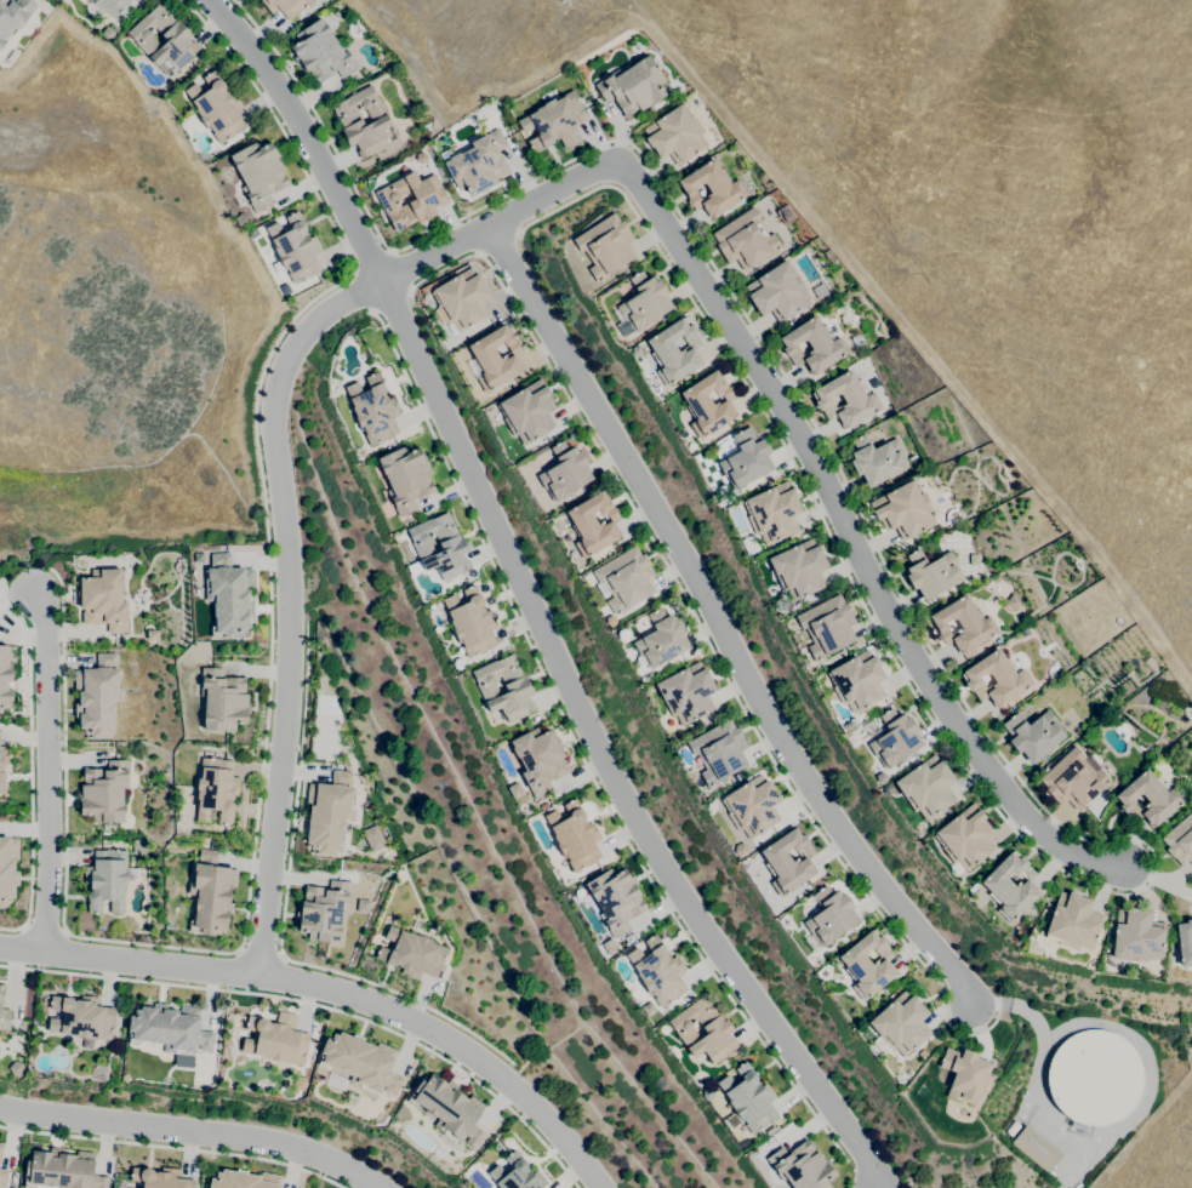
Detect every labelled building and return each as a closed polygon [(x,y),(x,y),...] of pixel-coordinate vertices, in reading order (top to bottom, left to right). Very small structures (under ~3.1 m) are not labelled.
[(15,1),(16,0),(28,0),(36,6),(19,30),(16,27),(6,40),(7,40),(1,48),(0,48),(0,0),(13,0),(15,1)] [(114,19),(89,0),(130,0),(127,4),(127,5),(121,11),(122,11),(121,13),(120,12),(114,19)] [(272,13),(261,0),(313,0),(307,6),(306,8),(304,7),(289,21),(278,8),(272,13)] [(177,70),(172,63),(171,64),(165,58),(158,65),(149,57),(135,42),(136,42),(126,33),(146,15),(147,16),(160,2),(164,6),(167,11),(176,21),(177,19),(183,24),(183,23),(193,33),(187,38),(192,42),(194,41),(200,48),(193,55),(194,55),(177,70)] [(318,85),(310,74),(309,70),(307,73),(302,63),(298,65),(293,58),(296,56),(290,47),(295,45),(293,44),(297,42),(298,41),(295,35),(320,18),(325,23),(331,32),(330,33),(340,46),(343,42),(359,67),(342,79),(337,70),(332,74),(318,85)] [(624,119),(622,115),(623,115),(615,102),(616,102),(614,98),(615,98),(614,97),(605,102),(594,85),(603,79),(603,80),(612,74),(615,78),(634,64),(634,63),(643,58),(649,55),(656,67),(657,65),(658,68),(657,69),(661,75),(660,75),(666,84),(661,87),(666,95),(658,101),(649,107),(648,105),(640,110),(639,108),(635,110),(624,119)] [(224,91),(226,92),(227,92),(229,96),(233,92),(244,108),(236,113),(246,126),(219,144),(210,131),(200,119),(201,118),(196,110),(196,109),(192,101),(184,91),(195,82),(203,93),(210,88),(203,78),(213,70),(221,80),(221,81),(222,81),(223,81),(223,82),(224,84),(224,85),(224,86),(226,86),(226,87),(226,88),(224,88),(224,90),(224,91)] [(361,160),(357,152),(359,150),(357,144),(349,148),(344,137),(341,128),(342,128),(333,112),(331,107),(347,98),(347,97),(371,85),(386,114),(387,114),(392,124),(382,130),(386,137),(389,145),(370,156),(369,155),(361,160)] [(534,153),(527,141),(537,136),(538,135),(535,127),(524,133),(518,121),(529,115),(537,110),(536,109),(544,104),(543,103),(553,98),(554,101),(566,95),(565,93),(574,90),(588,118),(574,126),(581,141),(576,143),(576,144),(570,147),(565,149),(559,138),(555,141),(555,139),(552,141),(553,142),(534,153)] [(677,166),(668,153),(660,159),(652,147),(651,148),(645,138),(648,137),(643,130),(680,104),(681,105),(684,104),(691,116),(692,115),(705,132),(701,135),(708,147),(677,166)] [(470,195),(466,185),(458,190),(444,162),(450,159),(450,158),(458,153),(460,154),(473,147),(470,143),(497,128),(507,145),(497,150),(500,154),(500,156),(501,155),(511,172),(497,179),(498,181),(489,187),(490,188),(480,193),(479,190),(470,195)] [(255,213),(250,202),(251,202),(246,194),(245,195),(241,188),(245,185),(230,155),(257,141),(261,148),(270,142),(278,155),(285,169),(283,170),(290,185),(287,187),(287,185),(274,193),(273,192),(268,195),(273,202),(255,213)] [(709,218),(706,212),(702,206),(695,211),(692,206),(691,207),(686,201),(689,200),(686,196),(688,196),(685,193),(684,194),(677,183),(679,182),(678,181),(713,158),(730,184),(737,179),(747,195),(713,217),(713,216),(709,218)] [(395,232),(375,192),(403,177),(414,171),(420,182),(434,173),(450,201),(440,206),(440,204),(434,207),(437,213),(418,223),(417,221),(395,232)] [(743,270),(736,258),(729,263),(722,253),(723,253),(717,245),(718,242),(712,234),(753,206),(762,219),(758,222),(768,236),(772,233),(782,247),(778,250),(778,251),(774,255),(772,253),(749,268),(749,267),(743,270)] [(293,285),(286,270),(285,270),(278,257),(279,257),(274,249),(275,247),(266,228),(278,222),(284,233),(291,229),(285,217),(297,211),(298,213),(298,212),(302,219),(300,221),(304,223),(307,228),(306,233),(307,235),(308,234),(309,239),(314,236),(316,241),(318,240),(320,245),(319,246),(323,251),(314,255),(318,262),(321,269),(310,275),(310,276),(304,280),(302,281),(302,280),(293,285)] [(598,282),(588,268),(593,265),(584,251),(581,252),(572,240),(614,212),(620,222),(623,221),(628,229),(628,230),(634,239),(627,244),(635,256),(629,259),(631,261),(609,274),(609,275),(606,276),(608,278),(603,281),(601,280),(598,282)] [(251,239),(247,233),(256,228),(259,234),(251,239)] [(778,324),(770,310),(762,316),(747,295),(749,293),(745,286),(786,259),(797,275),(806,290),(803,292),(810,304),(786,319),(786,320),(778,324)] [(457,333),(451,321),(447,324),(437,305),(438,304),(430,292),(433,291),(433,290),(472,267),(475,274),(479,273),(484,282),(483,284),(490,295),(481,301),(490,314),(457,333)] [(634,332),(627,320),(626,321),(616,307),(624,302),(638,293),(628,279),(634,275),(633,274),(635,273),(637,274),(641,270),(648,280),(652,276),(656,281),(658,279),(668,292),(665,295),(673,308),(643,327),(644,327),(638,331),(638,330),(634,332)] [(812,376),(803,362),(795,367),(788,356),(788,358),(782,349),(783,348),(778,339),(780,339),(780,338),(815,315),(822,326),(825,325),(834,339),(839,337),(849,353),(815,375),(812,376)] [(666,387),(656,371),(660,369),(651,354),(654,352),(646,341),(681,318),(683,319),(685,316),(690,325),(691,324),(697,332),(695,333),(702,344),(695,349),(703,362),(666,387)] [(485,393),(477,379),(466,362),(474,358),(468,347),(504,324),(515,343),(518,342),(523,348),(520,349),(523,353),(517,358),(524,370),(521,371),(521,372),(490,392),(490,390),(485,393)] [(638,356),(632,354),(633,347),(639,345),(643,353),(638,356)] [(844,429),(837,417),(828,422),(821,410),(820,411),(815,401),(816,401),(811,393),(815,392),(814,390),(850,369),(857,381),(860,379),(869,395),(874,393),(883,409),(846,429),(846,428),(844,429)] [(700,439),(690,424),(695,421),(685,406),(688,405),(680,393),(715,370),(726,387),(728,387),(729,388),(731,387),(735,392),(732,394),(735,398),(729,402),(736,413),(734,416),(735,417),(700,439)] [(370,446),(363,432),(361,432),(359,428),(360,427),(355,417),(357,416),(352,407),(354,407),(344,387),(357,382),(363,393),(370,389),(365,377),(377,372),(386,392),(383,393),(386,396),(387,395),(389,399),(393,398),(395,404),(395,402),(399,409),(398,409),(400,415),(392,418),(399,433),(370,446)] [(524,446),(517,434),(513,436),(503,418),(504,418),(497,406),(500,405),(498,404),(525,387),(525,388),(541,378),(544,385),(546,385),(551,395),(548,396),(555,409),(547,413),(555,425),(551,429),(524,446)] [(734,490),(726,476),(725,478),(718,463),(740,451),(732,436),(737,433),(737,432),(740,430),(740,432),(749,427),(758,441),(762,439),(770,453),(766,455),(774,469),(737,489),(737,487),(734,490)] [(868,487),(861,474),(857,476),(850,462),(854,459),(851,453),(856,450),(851,440),(865,434),(873,449),(888,441),(888,442),(896,438),(903,452),(902,453),(908,467),(906,468),(868,487)] [(553,502),(547,490),(544,490),(536,475),(544,472),(559,463),(551,449),(555,445),(554,444),(557,442),(558,444),(563,440),(569,450),(574,446),(577,452),(581,450),(588,463),(586,466),(593,479),(564,496),(564,497),(558,501),(557,499),(553,502)] [(399,518),(394,508),(395,507),(392,498),(390,499),(387,491),(392,489),(384,474),(380,464),(377,458),(398,450),(405,446),(409,452),(418,447),(423,457),(424,456),(429,467),(428,468),(430,475),(428,476),(430,480),(437,492),(433,493),(433,492),(416,499),(416,498),(414,499),(417,509),(399,518)] [(902,541),(895,526),(885,531),(879,519),(877,520),(872,510),(873,510),(869,502),(912,480),(912,481),(914,480),(920,491),(922,490),(933,510),(929,513),(935,524),(907,538),(907,537),(902,541)] [(765,546),(760,533),(755,536),(747,516),(748,515),(743,502),(746,502),(745,499),(786,481),(789,490),(793,489),(797,498),(795,498),(802,512),(792,515),(799,531),(771,543),(765,546)] [(583,559),(574,543),(580,541),(571,525),(572,524),(566,512),(603,491),(611,506),(612,506),(615,509),(616,508),(620,514),(618,514),(621,519),(614,522),(621,535),(618,537),(620,538),(583,559)] [(444,582),(440,573),(439,575),(435,566),(424,571),(412,543),(412,542),(406,530),(430,519),(432,519),(447,512),(457,533),(460,532),(469,552),(462,554),(466,561),(468,560),(472,567),(463,571),(464,572),(444,582)] [(748,555),(741,539),(752,535),(759,550),(748,555)] [(792,601),(787,590),(783,592),(768,559),(799,544),(812,538),(816,546),(819,544),(828,567),(819,572),(826,587),(792,601)] [(615,616),(606,601),(612,598),(604,582),(599,584),(592,571),(635,546),(641,555),(644,554),(650,562),(649,564),(655,573),(648,578),(655,592),(626,610),(627,611),(621,615),(620,613),(615,616)] [(925,601),(917,588),(914,590),(906,576),(909,573),(906,569),(912,565),(906,556),(912,553),(911,552),(913,550),(914,552),(919,548),(929,564),(940,558),(940,556),(951,550),(958,565),(957,566),(964,578),(962,579),(962,581),(956,584),(954,584),(925,601)] [(221,639),(221,636),(212,638),(212,627),(216,627),(216,617),(215,617),(213,604),(215,604),(215,601),(206,601),(205,571),(207,571),(207,569),(211,569),(211,554),(229,553),(230,569),(244,569),(244,570),(252,570),(253,589),(249,589),(249,602),(253,602),(255,617),(250,617),(250,628),(246,628),(246,633),(244,633),(244,638),(221,639)] [(108,633),(108,623),(102,623),(102,624),(82,626),(82,612),(84,612),(84,609),(81,609),(80,578),(91,578),(91,570),(121,569),(121,577),(124,577),(124,587),(121,588),(121,602),(127,602),(127,633),(108,633)] [(481,606),(483,609),(484,609),(485,612),(490,610),(497,627),(490,630),(496,645),(467,658),(461,644),(460,645),(452,629),(454,629),(450,621),(452,621),(443,600),(455,594),(460,606),(468,602),(462,590),(468,588),(467,587),(470,586),(470,587),(475,584),(484,602),(483,604),(483,605),(483,606),(481,606)] [(815,662),(808,647),(814,644),(805,628),(803,629),(795,616),(839,594),(844,604),(846,602),(856,622),(849,626),(856,640),(827,655),(828,656),(825,657),(826,658),(820,661),(820,659),(815,662)] [(960,653),(953,641),(946,646),(943,641),(941,642),(937,636),(939,636),(936,632),(937,630),(936,628),(934,628),(928,618),(930,617),(929,616),(965,594),(973,607),(975,606),(983,619),(989,617),(998,633),(991,638),(991,636),(963,653),(963,652),(960,653)] [(650,669),(643,656),(640,657),(633,642),(656,630),(648,615),(661,607),(666,617),(672,615),(674,619),(679,617),(686,632),(683,634),(690,647),(654,668),(652,668),(650,669)] [(7,713),(0,713),(0,646),(8,645),(8,646),(16,646),(17,664),(12,664),(12,680),(16,680),(16,691),(12,691),(12,707),(10,707),(10,709),(7,709),(7,713)] [(996,709),(987,697),(980,702),(973,691),(970,692),(964,682),(965,682),(960,675),(964,673),(963,672),(998,647),(1005,659),(1009,657),(1019,672),(1022,669),(1033,685),(1031,686),(1030,686),(1028,687),(1028,689),(1026,690),(1025,690),(998,708),(998,707),(996,709)] [(852,714),(846,703),(843,706),(832,687),(834,686),(827,674),(829,673),(828,670),(856,656),(868,650),(872,657),(876,655),(880,664),(879,666),(886,678),(877,682),(885,696),(852,714)] [(110,738),(86,739),(86,735),(84,735),(84,729),(80,730),(80,718),(75,718),(75,704),(80,704),(79,692),(84,692),(84,690),(75,690),(75,670),(82,670),(82,669),(97,669),(97,655),(116,653),(116,669),(120,669),(120,680),(118,680),(118,689),(124,687),(124,701),(114,702),(115,716),(114,716),(114,733),(110,733),(110,738)] [(508,724),(504,715),(503,715),(501,708),(490,713),(477,684),(478,684),(472,672),(496,661),(512,653),(514,658),(515,658),(518,664),(517,664),(523,675),(524,675),(527,684),(529,682),(534,692),(532,692),(535,696),(529,698),(530,703),(532,702),(536,709),(529,713),(529,714),(508,724)] [(456,669),(454,664),(456,659),(462,659),(464,664),(462,669),(456,669)] [(681,726),(675,715),(672,716),(655,684),(686,667),(686,668),(698,661),(703,669),(705,668),(717,690),(707,696),(714,709),(681,726)] [(235,731),(204,730),(206,689),(201,689),(203,678),(201,678),(201,668),(222,668),(222,678),(243,679),(243,678),(246,678),(245,693),(247,695),(247,703),(249,703),(249,714),(247,714),(246,724),(235,724),(235,731)] [(885,770),(878,758),(877,759),(867,744),(874,739),(876,739),(889,731),(879,716),(884,713),(884,712),(886,710),(886,712),(891,708),(899,716),(903,714),(907,719),(909,716),(919,730),(916,732),(924,744),(896,764),(885,770)] [(1032,764),(1021,752),(1019,754),(1008,741),(1011,738),(1002,725),(1010,718),(1009,716),(1011,715),(1013,716),(1017,713),(1028,725),(1048,709),(1059,722),(1056,724),(1066,735),(1063,737),(1063,738),(1032,764)] [(708,788),(700,772),(706,770),(697,754),(694,756),(686,743),(730,719),(735,729),(737,727),(748,747),(740,750),(748,764),(718,781),(718,782),(719,783),(713,787),(712,786),(708,788)] [(846,732),(843,726),(851,721),(855,726),(846,732)] [(535,800),(531,792),(530,792),(521,773),(525,771),(518,756),(517,758),(512,748),(513,748),(511,742),(537,727),(541,735),(551,730),(555,738),(558,737),(563,747),(560,748),(565,756),(561,759),(563,760),(565,760),(571,771),(554,781),(553,779),(548,782),(553,790),(535,800)] [(1077,811),(1067,800),(1060,806),(1051,796),(1045,789),(1046,788),(1039,779),(1074,746),(1085,756),(1083,759),(1095,772),(1100,767),(1112,781),(1101,790),(1083,807),(1082,806),(1077,811)] [(925,821),(918,810),(914,812),(894,782),(934,754),(939,761),(941,760),(956,781),(947,787),(956,800),(925,821)] [(234,810),(234,811),(234,812),(232,826),(218,824),(219,811),(211,810),(210,823),(196,821),(198,809),(199,799),(196,799),(198,790),(196,790),(198,778),(200,778),(203,767),(200,767),(201,758),(233,761),(233,771),(232,777),(240,778),(238,796),(233,796),(233,801),(232,801),(232,803),(233,804),(234,805),(234,806),(234,807),(234,809),(234,810)] [(124,822),(93,823),(93,816),(81,816),(81,809),(79,809),(79,794),(81,794),(81,786),(84,786),(84,782),(84,767),(89,767),(89,770),(101,770),(101,779),(104,779),(104,770),(108,770),(108,760),(127,760),(127,771),(127,779),(127,789),(122,789),(122,806),(124,806),(124,816),(122,816),(124,822)] [(1152,828),(1147,822),(1142,816),(1135,823),(1127,813),(1125,813),(1119,806),(1122,804),(1114,796),(1146,769),(1156,778),(1158,776),(1170,790),(1174,787),(1185,799),(1182,803),(1181,804),(1179,806),(1154,827),(1152,828)] [(336,857),(330,856),(321,855),(312,855),(313,850),(310,850),(310,844),(307,844),(310,805),(307,805),(308,784),(316,784),(331,786),(332,771),(352,772),(350,787),(354,787),(353,789),(355,790),(354,809),(355,810),(354,821),(346,821),(344,835),(342,835),(342,845),(344,845),(344,856),(336,855),(336,857)] [(749,840),(742,829),(738,832),(726,813),(729,812),(722,800),(723,799),(723,798),(760,773),(765,781),(768,779),(774,788),(772,789),(780,801),(771,806),(780,819),(749,840)] [(513,798),(507,787),(517,782),(523,793),(513,798)] [(584,819),(584,822),(586,821),(588,826),(592,823),(601,839),(593,843),(601,857),(574,873),(565,858),(565,859),(557,845),(558,844),(553,836),(555,835),(544,817),(555,810),(563,821),(570,816),(564,805),(569,803),(569,801),(571,800),(571,801),(575,799),(584,815),(584,816),(584,817),(584,818),(584,819)] [(542,811),(540,806),(546,803),(548,807),(542,811)] [(965,872),(957,861),(954,864),(941,847),(942,846),(934,835),(935,834),(935,833),(973,803),(979,810),(986,818),(983,819),(992,830),(985,836),(993,849),(989,852),(965,872)] [(1160,839),(1191,811),(1191,864),(1188,859),(1181,866),(1174,857),(1173,858),(1165,850),(1168,847),(1160,839)] [(359,832),(371,852),(385,844),(373,824),(359,832)] [(780,897),(770,883),(775,879),(764,864),(768,862),(760,851),(795,827),(800,835),(804,834),(809,843),(816,853),(808,858),(817,872),(815,873),(815,874),(785,895),(783,895),(780,897)] [(8,908),(0,908),(0,837),(10,836),(10,839),(17,838),(18,858),(15,858),(15,872),(18,872),(18,886),(15,886),(15,898),(11,898),(11,903),(8,903),(8,908)] [(97,915),(93,915),(93,914),(89,914),(89,912),(87,912),(87,903),(89,903),(89,902),(87,899),(87,895),(91,891),(91,889),(90,889),(90,884),(85,884),(85,867),(93,867),(95,850),(105,850),(113,850),(115,850),(115,849),(118,849),(118,851),(126,851),(126,867),(127,867),(127,883),(126,883),(126,892),(124,892),(124,914),(110,913),(110,901),(102,901),(101,914),(97,914),(97,915)] [(221,935),(189,931),(190,920),(194,921),(196,896),(188,895),(189,883),(194,884),(195,875),(193,875),(194,863),(198,863),(200,849),(217,851),(215,867),(230,868),(229,869),(238,870),(236,887),(230,887),(229,903),(234,903),(233,914),(228,914),(226,932),(221,931),(221,935)] [(1009,924),(997,912),(1000,907),(988,895),(991,892),(981,883),(1010,852),(1011,853),(1014,851),(1020,857),(1021,856),(1028,863),(1027,864),(1037,874),(1030,881),(1040,891),(1038,893),(1039,893),(1009,924)] [(614,939),(608,930),(609,930),(604,921),(603,923),(598,915),(603,912),(586,884),(612,867),(616,874),(618,873),(617,872),(620,870),(620,872),(624,869),(629,878),(633,875),(638,884),(634,885),(640,895),(639,895),(641,898),(648,907),(646,908),(648,908),(627,921),(632,929),(614,939)] [(340,943),(308,939),(308,933),(300,932),(302,902),(304,902),(306,886),(321,887),(321,897),(324,898),(325,890),(329,890),(330,881),(350,883),(347,910),(342,910),(340,943)] [(822,948),(814,936),(812,936),(803,923),(812,916),(823,908),(814,895),(819,891),(819,890),(821,887),(821,889),(826,885),(832,895),(838,891),(840,896),(844,893),(854,907),(851,908),(860,921),(829,942),(831,942),(826,946),(822,948)] [(1078,952),(1057,944),(1059,942),(1045,937),(1046,935),(1044,935),(1060,891),(1068,895),(1070,891),(1079,895),(1079,896),(1093,901),(1089,910),(1103,915),(1091,950),(1079,947),(1078,952)] [(1147,963),(1112,958),(1117,909),(1125,910),(1127,908),(1151,910),(1150,921),(1165,923),(1162,960),(1148,958),(1147,963)] [(1186,920),(1191,919),(1191,933),(1191,939),(1191,940),(1191,965),(1180,966),(1176,924),(1186,923),(1186,920)] [(418,979),(412,977),(411,979),(406,977),(407,976),(401,973),(403,969),(399,967),(399,966),(395,965),(395,967),(375,958),(380,947),(392,952),(395,943),(384,938),(389,925),(400,930),(401,930),(410,933),(411,932),(418,936),(418,935),(429,939),(449,948),(435,978),(422,972),(418,979)] [(863,1001),(851,987),(855,983),(844,970),(846,967),(838,958),(872,930),(872,931),(874,929),(880,936),(882,935),(888,943),(886,944),(895,955),(888,960),(897,972),(863,1001)] [(661,1009),(652,995),(650,996),(646,990),(648,990),(641,982),(643,982),(637,975),(638,973),(626,955),(638,947),(645,956),(651,952),(644,942),(648,939),(648,938),(650,936),(651,937),(655,935),(668,953),(666,954),(667,958),(668,956),(671,959),(674,956),(685,972),(678,977),(688,989),(661,1009)] [(8,1032),(0,1031),(0,985),(6,986),(6,989),(5,989),(2,1009),(10,1010),(8,1032)] [(903,1057),(895,1047),(892,1050),(880,1036),(880,1038),(867,1023),(905,990),(911,996),(913,995),(929,1013),(920,1021),(931,1033),(903,1057)] [(713,1064),(703,1051),(694,1058),(667,1021),(705,995),(719,1015),(722,1012),(734,1029),(726,1034),(731,1040),(734,1038),(738,1045),(728,1053),(729,1053),(713,1064)] [(110,1040),(95,1039),(95,1040),(87,1039),(79,1038),(79,1036),(69,1035),(69,1034),(47,1032),(50,1018),(62,1019),(63,1011),(50,1009),(51,996),(73,999),(73,1001),(76,1001),(76,1000),(80,1000),(81,996),(99,998),(98,1006),(114,1009),(110,1040)] [(648,1017),(640,1007),(650,1001),(656,1011),(648,1017)] [(194,1056),(175,1053),(175,1055),(164,1052),(165,1044),(162,1044),(162,1045),(149,1043),(139,1041),(139,1045),(129,1044),(130,1034),(133,1035),(133,1032),(129,1032),(130,1016),(135,1016),(136,1010),(141,1010),(142,1006),(153,1007),(154,1003),(167,1005),(166,1009),(178,1011),(177,1015),(179,1015),(181,1006),(200,1009),(199,1016),(200,1017),(199,1030),(213,1033),(211,1052),(199,1051),(200,1044),(198,1044),(196,1053),(194,1052),(194,1056)] [(270,1023),(272,1023),(273,1023),(276,1023),(279,1011),(297,1015),(293,1030),(309,1033),(307,1045),(308,1045),(306,1057),(304,1057),(302,1066),(286,1062),(286,1063),(270,1061),(270,1060),(263,1057),(263,1056),(241,1051),(244,1038),(256,1040),(258,1033),(246,1030),(246,1026),(245,1024),(245,1022),(246,1023),(249,1016),(268,1019),(268,1021),(269,1021),(269,1022),(270,1023)] [(1094,1126),(1077,1123),(1063,1114),(1053,1101),(1048,1085),(1048,1068),(1054,1052),(1065,1040),(1079,1032),(1096,1029),(1113,1033),(1127,1041),(1137,1055),(1142,1070),(1142,1087),(1136,1103),(1125,1115),(1111,1124),(1094,1126)] [(395,1096),(383,1091),(386,1086),(383,1085),(381,1093),(378,1092),(377,1095),(360,1087),(359,1089),(348,1084),(352,1075),(350,1074),(350,1075),(337,1070),(338,1069),(330,1066),(327,1069),(318,1064),(323,1055),(320,1053),(326,1038),(331,1040),(333,1034),(338,1035),(340,1032),(353,1036),(354,1035),(364,1039),(363,1041),(376,1046),(377,1043),(397,1051),(394,1058),(389,1072),(403,1078),(395,1096)] [(976,1106),(962,1101),(962,1102),(946,1097),(954,1073),(939,1067),(941,1061),(940,1061),(941,1057),(942,1058),(946,1047),(962,1053),(963,1049),(979,1055),(977,1057),(992,1063),(977,1102),(976,1106)] [(752,1135),(743,1121),(742,1123),(734,1109),(729,1102),(730,1101),(717,1083),(728,1074),(736,1085),(742,1080),(735,1069),(740,1066),(738,1064),(741,1063),(742,1064),(746,1062),(747,1063),(752,1069),(752,1070),(753,1072),(754,1072),(758,1076),(757,1081),(758,1084),(759,1083),(762,1086),(766,1084),(770,1087),(772,1092),(776,1097),(769,1102),(778,1115),(752,1135)] [(474,1149),(464,1142),(468,1137),(466,1136),(461,1142),(460,1142),(457,1144),(441,1133),(443,1132),(433,1126),(439,1119),(417,1103),(415,1107),(406,1101),(414,1091),(423,1078),(427,1080),(429,1078),(428,1078),(432,1073),(446,1084),(450,1079),(458,1086),(456,1090),(468,1100),(470,1096),(485,1106),(480,1113),(481,1114),(473,1125),(485,1135),(474,1149)] [(709,1100),(705,1100),(702,1096),(703,1091),(707,1089),(711,1089),(714,1092),(713,1097),(709,1100)] [(769,1136),(765,1131),(772,1125),(776,1130),(769,1136)] [(1046,1173),(1010,1143),(1026,1125),(1062,1155),(1046,1173)] [(827,1182),(831,1187),(792,1187),(786,1180),(782,1182),(776,1175),(777,1173),(772,1166),(771,1167),(765,1159),(782,1147),(787,1154),(792,1150),(804,1142),(803,1141),(806,1138),(814,1149),(812,1149),(815,1153),(817,1150),(823,1159),(826,1158),(832,1165),(829,1166),(835,1175),(827,1182)] [(35,1184),(34,1187),(24,1187),(25,1178),(29,1180),(29,1176),(25,1176),(27,1160),(32,1161),(33,1152),(50,1153),(50,1148),(62,1149),(61,1154),(76,1155),(76,1150),(95,1153),(93,1161),(95,1161),(93,1175),(99,1176),(108,1177),(107,1187),(96,1187),(92,1187),(60,1187),(61,1187),(35,1184)] [(547,1183),(541,1187),(499,1187),(487,1173),(497,1165),(506,1175),(513,1169),(504,1159),(508,1155),(507,1154),(509,1153),(511,1154),(514,1150),(515,1152),(517,1150),(527,1164),(526,1169),(529,1171),(530,1170),(532,1173),(536,1170),(541,1175),(544,1178),(543,1180),(547,1183)] [(194,1180),(193,1187),(142,1187),(143,1183),(131,1181),(131,1176),(130,1176),(130,1173),(131,1175),(132,1167),(153,1170),(154,1171),(154,1172),(154,1173),(156,1173),(156,1172),(160,1172),(161,1167),(179,1170),(178,1178),(194,1180)] [(281,1184),(281,1187),(210,1187),(211,1178),(216,1180),(217,1172),(222,1173),(223,1169),(236,1172),(236,1170),(247,1172),(246,1173),(261,1176),(262,1172),(283,1176),(280,1184),(281,1184)]
